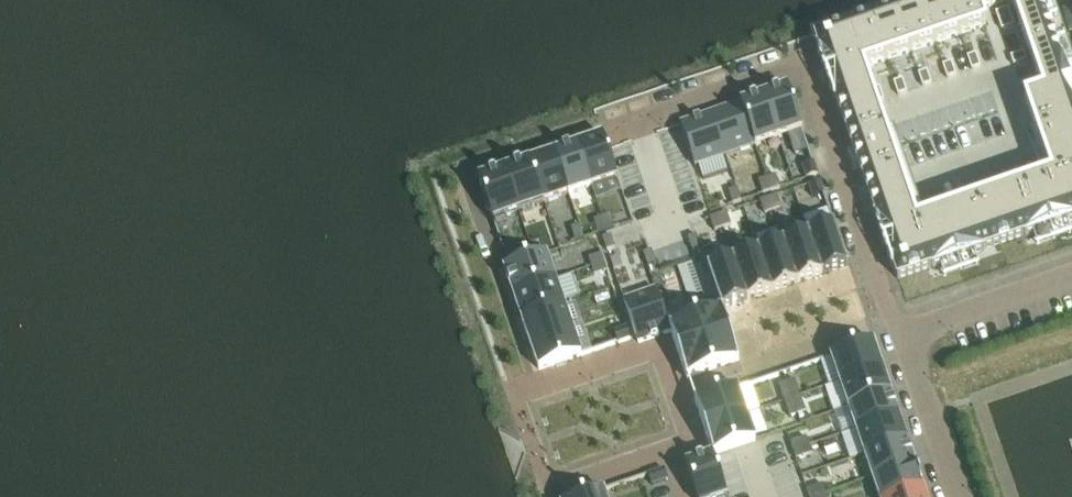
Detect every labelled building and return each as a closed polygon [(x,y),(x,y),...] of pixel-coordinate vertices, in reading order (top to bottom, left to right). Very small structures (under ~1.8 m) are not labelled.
[(895,10),(896,12),(816,39),(819,49),(818,50),(836,101),(837,101),(870,199),(874,209),(877,217),(875,217),(893,269),(895,269),(898,279),(932,267),(932,269),(984,251),(984,250),(1025,236),(1025,237),(1071,221),(1071,90),(1062,60),(1060,60),(1040,0),(925,0),(895,10)] [(1009,10),(996,14),(999,22),(1012,18),(1009,10)] [(1012,18),(999,22),(1002,31),(1015,26),(1012,18)] [(1024,52),(1011,56),(1014,66),(1027,61),(1024,52)] [(976,55),(968,58),(972,70),(981,67),(976,55)] [(952,63),(944,66),(948,78),(956,75),(952,63)] [(928,71),(919,74),(923,87),(932,84),(928,71)] [(903,80),(894,83),(899,95),(907,92),(903,80)] [(880,88),(871,91),(876,103),(880,102),(884,100),(880,88)] [(786,90),(765,97),(779,137),(800,130),(786,90)] [(744,105),(741,105),(755,146),(758,145),(779,137),(765,97),(744,105)] [(715,114),(712,116),(726,156),(729,154),(755,146),(741,105),(715,114)] [(687,124),(682,126),(696,166),(701,164),(726,156),(712,116),(687,124)] [(603,136),(577,145),(592,188),(618,179),(603,136)] [(577,145),(555,153),(570,196),(592,188),(577,145)] [(555,153),(531,161),(546,204),(570,196),(555,153)] [(531,161),(505,170),(520,213),(546,204),(531,161)] [(813,163),(802,167),(806,179),(817,175),(813,163)] [(505,170),(479,179),(494,222),(520,213),(505,170)] [(774,177),(767,179),(771,190),(778,188),(774,177)] [(819,182),(808,185),(812,197),(823,193),(819,182)] [(737,190),(729,193),(733,204),(741,201),(737,190)] [(764,194),(757,196),(761,208),(768,205),(764,194)] [(776,196),(768,199),(772,211),(781,208),(776,196)] [(726,213),(718,216),(722,228),(730,225),(726,213)] [(758,215),(750,218),(754,230),(762,227),(758,215)] [(610,217),(603,219),(607,231),(614,228),(610,217)] [(603,219),(594,222),(598,234),(607,231),(603,219)] [(834,224),(808,232),(822,274),(848,265),(834,224)] [(579,227),(572,230),(576,241),(583,238),(579,227)] [(711,232),(703,234),(708,246),(715,243),(711,232)] [(808,232),(783,241),(797,282),(822,274),(808,232)] [(612,236),(604,239),(607,251),(615,248),(612,236)] [(696,236),(688,239),(692,250),(700,248),(696,236)] [(783,241),(759,249),(773,290),(797,282),(783,241)] [(539,245),(531,248),(535,260),(543,257),(539,245)] [(759,249),(733,258),(747,299),(773,290),(759,249)] [(518,252),(507,256),(511,268),(516,266),(522,264),(518,252)] [(651,252),(644,254),(648,266),(655,263),(651,252)] [(511,268),(507,270),(516,293),(555,280),(546,256),(543,257),(535,260),(522,264),(516,266),(511,268)] [(601,256),(590,260),(592,268),(604,264),(601,256)] [(611,259),(615,269),(623,266),(619,256),(611,259)] [(733,258),(708,267),(722,308),(747,299),(733,258)] [(602,269),(590,273),(593,281),(605,277),(602,269)] [(555,280),(516,293),(523,314),(562,301),(555,280)] [(658,289),(625,301),(639,343),(672,332),(670,326),(665,311),(658,289)] [(562,301),(523,314),(532,340),(571,326),(562,301)] [(670,326),(695,317),(690,303),(665,311),(670,326)] [(722,308),(695,317),(713,368),(739,359),(722,308)] [(695,317),(670,326),(672,332),(688,377),(713,368),(695,317)] [(571,326),(532,340),(541,365),(580,351),(571,326)] [(626,329),(614,333),(618,344),(630,340),(626,329)] [(874,344),(832,359),(840,382),(882,368),(874,344)] [(882,368),(840,382),(849,408),(891,394),(882,368)] [(795,381),(779,387),(784,402),(800,396),(795,381)] [(738,387),(696,402),(704,427),(705,428),(747,413),(738,387)] [(891,394),(849,408),(856,430),(899,416),(891,394)] [(800,396),(784,402),(789,416),(805,411),(800,396)] [(747,413),(705,428),(713,453),(714,454),(719,452),(756,440),(755,437),(747,413)] [(899,416),(856,430),(865,456),(907,441),(899,416)] [(806,438),(790,443),(793,451),(808,446),(806,438)] [(907,441),(865,456),(873,480),(913,466),(916,465),(907,441)] [(808,446),(793,451),(796,460),(811,455),(808,446)] [(686,463),(698,496),(724,496),(728,496),(714,454),(713,453),(686,463)] [(920,489),(913,466),(873,480),(870,481),(876,496),(896,496),(920,489)] [(664,470),(648,475),(652,486),(667,480),(664,470)] [(807,490),(809,496),(815,496),(825,494),(822,485),(807,490)] [(896,496),(927,496),(923,488),(920,489),(896,496)]
